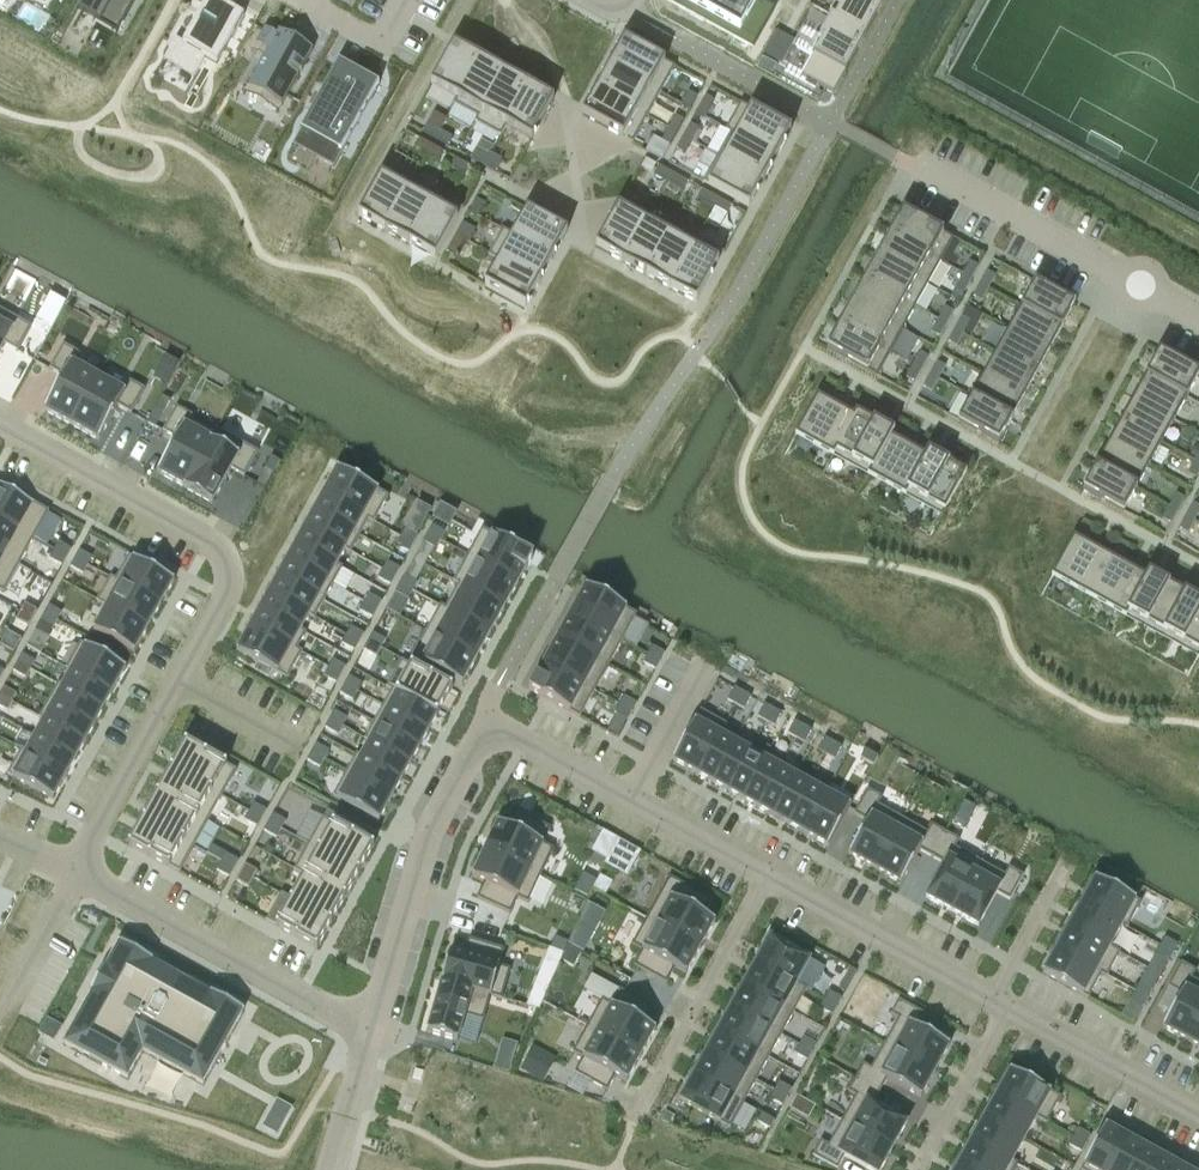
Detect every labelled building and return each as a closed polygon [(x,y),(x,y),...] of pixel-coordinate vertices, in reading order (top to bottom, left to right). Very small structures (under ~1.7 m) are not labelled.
[(78,12),(100,25),(107,12),(124,22),(136,0),(84,0),(78,12)] [(164,63),(193,79),(205,58),(218,65),(244,17),(232,10),(238,0),(205,0),(208,2),(184,45),(176,41),(164,63)] [(679,1),(689,6),(742,34),(743,35),(760,44),(777,11),(760,2),(762,0),(677,0),(679,1)] [(835,18),(866,35),(885,0),(841,0),(839,3),(842,5),(835,18)] [(814,55),(803,76),(834,94),(866,35),(835,18),(832,16),(820,38),(823,40),(815,54),(814,53),(813,54),(814,55)] [(268,51),(248,87),(282,107),(314,50),(279,31),(277,35),(265,28),(256,44),(268,51)] [(625,39),(610,65),(661,93),(675,67),(625,39)] [(454,45),(431,85),(456,99),(457,99),(479,59),(454,45)] [(763,58),(758,68),(772,75),(777,66),(763,58)] [(456,99),(454,104),(478,117),(478,118),(503,72),(479,59),(457,99),(456,99)] [(610,65),(597,90),(647,117),(661,93),(610,65)] [(341,68),(301,139),(318,149),(314,155),(333,166),(332,168),(334,169),(340,159),(338,159),(374,92),(375,93),(380,85),(377,84),(375,87),(341,68)] [(478,117),(475,122),(501,137),(506,127),(506,126),(528,86),(503,72),(478,118),(478,117)] [(528,86),(506,126),(506,127),(532,140),(554,100),(528,86)] [(597,90),(582,116),(633,144),(647,117),(597,90)] [(689,92),(682,105),(690,110),(697,97),(689,92)] [(706,96),(696,113),(705,118),(714,101),(706,96)] [(741,103),(725,131),(730,134),(731,132),(777,157),(791,131),(741,103)] [(676,116),(669,129),(677,134),(684,121),(676,116)] [(428,124),(423,133),(436,140),(440,131),(428,124)] [(690,124),(683,137),(692,142),(699,129),(690,124)] [(669,129),(662,142),(670,146),(677,134),(669,129)] [(440,131),(436,140),(448,147),(453,138),(440,131)] [(730,134),(718,156),(763,181),(777,157),(731,132),(730,134)] [(683,137),(676,150),(685,155),(692,142),(683,137)] [(419,139),(415,147),(427,154),(432,146),(419,139)] [(432,146),(427,154),(440,161),(445,153),(432,146)] [(475,151),(471,159),(483,166),(488,157),(475,151)] [(488,157),(483,166),(496,173),(503,160),(490,153),(488,157)] [(718,156),(703,183),(749,208),(763,181),(718,156)] [(456,159),(451,168),(464,175),(469,166),(456,159)] [(387,166),(359,217),(385,231),(413,181),(387,166)] [(659,166),(654,175),(669,183),(674,174),(659,166)] [(674,174),(669,183),(684,191),(688,182),(674,174)] [(413,181),(385,231),(409,244),(437,194),(413,181)] [(702,190),(698,199),(712,207),(717,198),(702,190)] [(437,194),(409,244),(435,259),(463,208),(437,194)] [(624,197),(596,248),(622,262),(647,217),(648,217),(651,212),(624,197)] [(717,198),(712,207),(727,215),(732,206),(717,198)] [(476,199),(469,212),(478,217),(485,204),(476,199)] [(513,235),(513,236),(553,258),(567,232),(527,210),(513,235)] [(940,263),(953,239),(903,211),(890,235),(940,263)] [(647,217),(622,262),(645,275),(671,230),(670,229),(648,217),(647,217)] [(463,223),(456,236),(464,241),(469,243),(476,230),(463,223)] [(671,230),(645,275),(670,289),(698,238),(673,224),(670,229),(671,230)] [(503,229),(489,255),(499,261),(499,260),(539,283),(553,258),(513,236),(513,235),(503,229)] [(928,285),(940,263),(890,235),(877,257),(928,285)] [(456,236),(447,253),(455,257),(464,241),(456,236)] [(698,238),(670,289),(696,303),(724,253),(698,238)] [(865,280),(915,308),(928,285),(877,257),(865,280)] [(499,261),(485,286),(525,309),(539,283),(499,260),(499,261)] [(972,280),(978,267),(970,262),(963,275),(972,280)] [(980,284),(988,289),(995,276),(987,272),(980,284)] [(965,292),(972,280),(963,275),(956,288),(965,292)] [(852,303),(903,331),(915,308),(865,280),(852,303)] [(1062,329),(1075,306),(1034,283),(1021,307),(1062,329)] [(981,302),(988,289),(980,284),(973,297),(981,302)] [(840,325),(890,353),(903,331),(852,303),(840,325)] [(1009,330),(1049,352),(1062,329),(1021,307),(1009,330)] [(938,320),(946,325),(953,312),(945,308),(938,320)] [(5,345),(18,352),(32,328),(0,310),(0,354),(5,345)] [(955,330),(964,334),(970,322),(962,317),(955,330)] [(940,338),(946,325),(938,320),(931,333),(940,338)] [(877,377),(890,353),(840,325),(827,349),(877,377)] [(964,334),(955,330),(948,342),(957,347),(964,334)] [(996,352),(1037,375),(1049,352),(1009,330),(996,352)] [(63,377),(44,411),(72,426),(99,378),(73,363),(78,353),(64,345),(50,370),(63,377)] [(1024,397),(1037,375),(996,352),(984,375),(1024,397)] [(1198,375),(1198,374),(1159,352),(1146,376),(1186,398),(1198,375)] [(922,370),(929,358),(920,353),(913,366),(922,370)] [(930,375),(939,380),(945,367),(937,362),(930,375)] [(915,383),(922,370),(913,366),(906,378),(915,383)] [(932,392),(939,380),(930,375),(923,388),(932,392)] [(971,398),(1012,420),(1024,397),(984,375),(971,398)] [(1174,421),(1186,398),(1146,376),(1133,399),(1174,421)] [(99,378),(72,426),(99,442),(118,408),(131,415),(145,390),(130,382),(125,392),(99,378)] [(820,391),(795,436),(834,457),(837,452),(836,451),(857,412),(820,391)] [(162,396),(155,409),(164,414),(171,401),(162,396)] [(999,444),(1012,420),(971,398),(958,421),(999,444)] [(1161,444),(1174,421),(1133,399),(1121,421),(1161,444)] [(176,440),(158,474),(185,489),(215,435),(214,434),(190,421),(192,416),(177,408),(163,432),(176,440)] [(857,412),(836,451),(837,452),(871,470),(872,471),(893,432),(857,412)] [(1161,444),(1121,421),(1108,444),(1149,466),(1161,444)] [(215,435),(185,489),(213,504),(232,470),(245,477),(258,452),(218,430),(215,435)] [(871,470),(867,476),(906,497),(909,492),(908,491),(929,452),(893,432),(872,471),(871,470)] [(1149,466),(1108,444),(1096,466),(1136,489),(1149,466)] [(929,452),(908,491),(909,492),(945,511),(967,472),(929,452)] [(272,457),(265,470),(273,474),(280,462),(272,457)] [(1194,462),(1187,474),(1196,479),(1198,473),(1198,464),(1194,462)] [(1123,513),(1136,489),(1096,466),(1083,490),(1123,513)] [(338,468),(323,495),(369,520),(369,521),(374,524),(389,497),(338,468)] [(33,539),(34,540),(49,512),(34,504),(0,485),(0,521),(33,539)] [(1168,506),(1178,512),(1185,499),(1175,493),(1168,506)] [(323,495),(314,511),(360,536),(369,521),(369,520),(323,495)] [(1195,521),(1198,513),(1198,507),(1193,504),(1186,516),(1195,521)] [(1171,524),(1178,512),(1168,506),(1161,519),(1171,524)] [(310,519),(305,527),(346,550),(346,551),(351,554),(360,536),(314,511),(310,519)] [(1188,534),(1195,521),(1186,516),(1179,529),(1188,534)] [(19,566),(20,566),(34,540),(33,539),(0,521),(0,555),(19,566)] [(433,526),(428,534),(441,541),(445,533),(433,526)] [(305,527),(296,544),(337,566),(338,565),(346,551),(346,550),(305,527)] [(406,529),(401,537),(414,545),(418,536),(406,529)] [(482,530),(468,556),(518,584),(525,572),(526,572),(534,558),(519,550),(482,530)] [(1076,532),(1052,577),(1088,598),(1113,553),(1076,532)] [(428,534),(423,543),(436,550),(441,541),(428,534)] [(401,537),(396,546),(409,553),(414,545),(401,537)] [(59,542),(54,551),(67,558),(72,549),(59,542)] [(290,555),(287,560),(333,586),(343,568),(338,565),(337,566),(296,544),(290,555)] [(54,551),(50,559),(63,566),(67,558),(54,551)] [(80,551),(75,559),(88,566),(93,557),(80,551)] [(1113,553),(1088,598),(1126,619),(1129,613),(1128,612),(1150,573),(1113,553)] [(5,594),(20,566),(19,566),(0,555),(0,591),(5,594)] [(116,580),(115,581),(161,606),(175,581),(129,556),(116,580)] [(468,556),(453,583),(458,585),(459,584),(505,609),(513,594),(518,584),(468,556)] [(75,559),(71,568),(83,574),(88,566),(75,559)] [(281,572),(278,577),(324,602),(333,586),(287,560),(281,572)] [(388,562),(383,570),(396,577),(400,569),(388,562)] [(383,570),(378,578),(391,586),(396,577),(383,570)] [(1150,573),(1128,612),(1129,613),(1165,633),(1186,593),(1150,573)] [(405,576),(400,585),(413,592),(418,583),(405,576)] [(111,577),(97,602),(107,608),(107,607),(148,630),(160,608),(161,606),(115,581),(116,580),(111,577)] [(276,580),(269,593),(310,615),(310,617),(315,619),(324,602),(278,577),(276,580)] [(446,608),(445,609),(491,635),(505,609),(459,584),(458,585),(446,608)] [(400,585),(395,593),(408,600),(413,592),(400,585)] [(586,587),(572,614),(622,642),(637,615),(586,587)] [(262,607),(260,609),(301,632),(302,631),(310,617),(310,615),(269,593),(262,607)] [(1165,633),(1198,651),(1198,600),(1186,593),(1165,633)] [(369,594),(365,603),(377,610),(382,601),(369,594)] [(25,603),(20,612),(33,619),(38,611),(25,603)] [(365,603),(360,611),(373,618),(377,610),(365,603)] [(49,606),(45,614),(57,621),(62,613),(49,606)] [(441,606),(426,632),(477,660),(477,659),(491,635),(445,609),(446,608),(441,606)] [(95,630),(94,632),(135,654),(148,630),(107,607),(107,608),(95,630)] [(259,612),(251,626),(297,651),(298,650),(307,633),(302,631),(301,632),(260,609),(259,612)] [(20,612),(16,620),(29,627),(33,619),(20,612)] [(45,614),(40,623),(53,630),(57,621),(45,614)] [(572,614),(558,639),(609,667),(622,642),(572,614)] [(251,626),(237,652),(288,680),(303,653),(298,650),(297,651),(251,626)] [(351,627),(347,636),(359,643),(364,634),(351,627)] [(426,632),(412,658),(462,686),(477,660),(426,632)] [(373,634),(369,642),(381,649),(386,640),(373,634)] [(347,636),(342,644),(355,651),(359,643),(347,636)] [(558,639),(544,664),(595,692),(609,667),(558,639)] [(369,642),(364,650),(377,657),(381,649),(369,642)] [(81,644),(66,670),(71,673),(72,671),(113,694),(127,669),(81,644)] [(652,646),(647,655),(660,662),(665,653),(652,646)] [(22,655),(18,663),(30,670),(35,661),(22,655)] [(647,655),(643,663),(655,670),(660,662),(647,655)] [(333,660),(329,668),(341,675),(346,667),(333,660)] [(402,661),(386,689),(392,691),(392,690),(438,715),(453,689),(411,666),(402,661)] [(18,663),(13,672),(26,678),(30,670),(18,663)] [(537,676),(529,690),(543,698),(580,718),(595,692),(544,664),(537,676)] [(329,668),(324,677),(337,684),(341,675),(329,668)] [(63,687),(63,688),(104,710),(113,694),(72,671),(71,673),(63,687)] [(349,677),(345,685),(357,692),(362,684),(349,677)] [(58,684),(49,701),(95,727),(104,710),(63,688),(63,687),(58,684)] [(345,685),(340,694),(353,701),(357,692),(345,685)] [(0,695),(0,696),(12,703),(17,694),(4,687),(0,695)] [(734,688),(727,701),(736,705),(743,693),(734,688)] [(392,691),(383,707),(429,732),(438,715),(392,690),(392,691)] [(743,693),(736,705),(744,710),(751,697),(743,693)] [(8,711),(12,703),(0,696),(0,707),(8,711)] [(624,697),(620,705),(632,712),(637,704),(624,697)] [(49,701),(39,719),(44,722),(45,721),(86,743),(91,733),(95,727),(49,701)] [(620,705),(615,713),(628,720),(632,712),(620,705)] [(765,705),(758,718),(766,722),(773,709),(765,705)] [(379,715),(374,723),(420,748),(427,735),(429,732),(383,707),(379,715)] [(773,709),(766,722),(774,727),(781,714),(773,709)] [(334,711),(330,720),(343,727),(347,718),(334,711)] [(700,711),(672,761),(698,775),(720,734),(721,735),(727,725),(700,711)] [(330,720),(325,728),(338,735),(343,727),(330,720)] [(44,722),(36,737),(77,759),(86,743),(45,721),(44,722)] [(795,722),(788,734),(796,739),(803,726),(795,722)] [(374,723),(364,740),(369,743),(370,742),(411,765),(420,748),(374,723)] [(803,726),(796,739),(805,744),(811,731),(803,726)] [(720,734),(698,775),(713,783),(735,743),(734,742),(721,735),(720,734)] [(27,752),(27,753),(68,776),(71,769),(77,759),(36,737),(27,752)] [(735,743),(713,783),(728,792),(750,751),(751,752),(754,747),(737,737),(734,742),(735,743)] [(825,738),(818,751),(826,756),(833,743),(825,738)] [(186,742),(171,769),(222,797),(237,771),(227,765),(186,742)] [(362,757),(361,758),(402,781),(411,765),(370,742),(369,743),(362,757)] [(833,743),(826,756),(835,760),(842,747),(833,743)] [(316,744),(312,752),(325,759),(329,751),(316,744)] [(22,749),(8,776),(54,801),(68,776),(27,753),(27,752),(22,749)] [(865,750),(861,758),(873,766),(878,757),(865,750)] [(750,751),(728,792),(743,800),(765,759),(764,759),(751,752),(750,751)] [(312,752),(307,761),(320,768),(325,759),(312,752)] [(765,759),(743,800),(758,808),(780,768),(781,768),(784,763),(767,754),(764,759),(765,759)] [(357,755),(347,772),(393,797),(399,787),(402,781),(361,758),(362,757),(357,755)] [(780,768),(758,808),(773,817),(795,776),(794,775),(781,768),(780,768)] [(171,769),(157,794),(208,822),(222,797),(171,769)] [(795,776),(773,817),(788,825),(810,784),(812,785),(814,780),(797,770),(794,775),(795,776)] [(347,772),(333,797),(379,822),(393,797),(347,772)] [(810,784),(788,825),(803,833),(826,793),(812,785),(810,784)] [(867,822),(848,855),(875,870),(903,819),(878,806),(882,798),(868,790),(854,815),(867,822)] [(826,793),(803,833),(828,847),(851,807),(826,793)] [(157,794),(143,819),(194,847),(208,822),(157,794)] [(254,804),(249,812),(262,819),(267,811),(254,804)] [(249,812),(245,820),(257,827),(262,819),(249,812)] [(498,823),(485,850),(541,876),(554,849),(544,844),(551,829),(517,813),(510,828),(498,823)] [(273,814),(269,823),(281,830),(286,821),(273,814)] [(143,819),(129,846),(170,868),(180,874),(194,847),(143,819)] [(323,819),(309,845),(360,873),(374,846),(333,824),(323,819)] [(903,819),(875,870),(901,884),(920,851),(932,858),(946,833),(932,825),(927,833),(903,819)] [(269,823),(264,831),(277,838),(281,830),(269,823)] [(944,864),(926,898),(952,913),(980,862),(955,848),(959,841),(946,833),(932,858),(944,864)] [(618,840),(604,865),(627,878),(641,852),(618,840)] [(309,845),(294,871),(304,877),(305,876),(346,898),(350,889),(360,873),(309,845)] [(485,850),(473,878),(484,883),(477,899),(511,915),(518,899),(528,904),(541,876),(485,850)] [(590,851),(583,864),(599,873),(606,860),(590,851)] [(226,854),(222,862),(234,869),(239,861),(226,854)] [(222,862),(217,871),(230,878),(234,869),(222,862)] [(980,862),(952,913),(978,927),(997,894),(1010,901),(1024,876),(1009,868),(1005,875),(980,862)] [(246,865),(241,873),(254,880),(258,872),(246,865)] [(241,873),(236,881),(249,889),(254,880),(241,873)] [(292,900),(291,901),(332,923),(346,898),(305,876),(304,877),(292,900)] [(670,877),(647,919),(701,949),(703,945),(706,940),(715,922),(704,916),(712,901),(670,877)] [(1096,878),(1081,904),(1122,926),(1122,927),(1127,929),(1141,903),(1096,878)] [(282,894),(266,921),(276,927),(317,950),(332,923),(291,901),(292,900),(282,894)] [(1081,904),(1069,925),(1110,948),(1110,947),(1122,927),(1122,926),(1081,904)] [(647,919),(632,945),(642,951),(634,966),(667,984),(675,969),(686,975),(701,949),(647,919)] [(1069,925),(1056,949),(1102,974),(1102,975),(1107,978),(1120,953),(1110,947),(1110,948),(1069,925)] [(569,946),(582,953),(590,938),(576,930),(569,946)] [(770,938),(756,963),(796,985),(797,984),(810,960),(770,938)] [(1165,938),(1160,947),(1173,954),(1178,945),(1165,938)] [(450,952),(442,981),(491,996),(491,997),(502,1000),(511,970),(500,966),(505,950),(469,939),(464,956),(450,952)] [(554,940),(551,949),(564,954),(568,945),(554,940)] [(93,993),(65,1045),(128,1080),(143,1052),(203,1086),(245,1011),(211,993),(210,995),(152,964),(154,961),(121,943),(106,969),(104,968),(91,992),(93,993)] [(569,946),(564,955),(577,961),(582,953),(569,946)] [(1160,947),(1156,955),(1168,962),(1173,954),(1160,947)] [(564,954),(551,949),(544,964),(558,969),(564,954)] [(1056,949),(1043,973),(1088,999),(1102,975),(1102,974),(1056,949)] [(756,963),(744,985),(794,1013),(807,989),(797,984),(796,985),(756,963)] [(1162,1029),(1188,1043),(1198,1024),(1198,983),(1192,979),(1196,971),(1181,963),(1168,988),(1181,995),(1162,1029)] [(442,983),(427,1033),(458,1042),(465,1016),(484,1022),(487,1009),(491,997),(491,996),(442,981),(442,982),(442,983)] [(1140,983),(1135,992),(1148,999),(1153,990),(1140,983)] [(744,985),(731,1008),(782,1036),(794,1013),(744,985)] [(527,1007),(541,1011),(547,996),(534,990),(527,1007)] [(602,1000),(587,1026),(642,1055),(656,1030),(645,1023),(653,1008),(620,990),(612,1006),(602,1000)] [(829,992),(824,1000),(837,1007),(842,999),(829,992)] [(1135,992),(1130,1000),(1143,1007),(1148,999),(1135,992)] [(824,1000),(820,1009),(832,1016),(837,1007),(824,1000)] [(898,1020),(885,1044),(935,1072),(950,1046),(916,1027),(923,1014),(899,1000),(891,1015),(898,1020)] [(731,1008),(719,1030),(769,1058),(782,1036),(731,1008)] [(1188,1043),(1198,1049),(1198,1024),(1188,1043)] [(587,1026),(573,1053),(583,1058),(575,1073),(607,1092),(616,1076),(627,1083),(636,1065),(639,1060),(642,1055),(587,1026)] [(719,1030),(706,1053),(756,1081),(769,1058),(719,1030)] [(804,1037),(799,1045),(812,1053),(817,1044),(804,1037)] [(863,1065),(856,1079),(880,1092),(887,1080),(921,1098),(935,1072),(885,1044),(871,1069),(863,1065)] [(799,1045),(795,1054),(807,1061),(812,1053),(799,1045)] [(533,1046),(523,1070),(548,1080),(558,1056),(533,1046)] [(706,1053),(694,1076),(744,1103),(756,1081),(706,1053)] [(1010,1070),(996,1095),(1037,1118),(1047,1124),(1061,1098),(1010,1070)] [(694,1076),(680,1101),(730,1129),(744,1103),(694,1076)] [(855,1097),(842,1121),(892,1149),(907,1123),(874,1104),(880,1092),(856,1079),(848,1092),(855,1097)] [(779,1082),(774,1091),(787,1098),(792,1089),(779,1082)] [(774,1091),(770,1099),(782,1106),(787,1098),(774,1091)] [(793,1108),(811,1115),(816,1103),(799,1095),(793,1108)] [(996,1095),(984,1118),(1025,1140),(1037,1118),(996,1095)] [(279,1102),(272,1115),(284,1122),(291,1109),(279,1102)] [(762,1114),(757,1122),(770,1129),(774,1121),(762,1114)] [(984,1118),(972,1140),(1012,1162),(1013,1161),(1025,1140),(984,1118)] [(812,1157),(837,1169),(844,1157),(868,1169),(881,1169),(892,1149),(842,1121),(828,1146),(821,1142),(812,1157)] [(1081,1169),(1114,1169),(1131,1139),(1105,1125),(1081,1169)] [(1078,1129),(1074,1137),(1086,1144),(1091,1136),(1078,1129)] [(1074,1137),(1069,1146),(1082,1153),(1086,1144),(1074,1137)] [(1114,1169),(1133,1169),(1146,1148),(1131,1139),(1114,1169)] [(958,1164),(970,1169),(1015,1169),(1018,1164),(1013,1161),(1012,1162),(972,1140),(958,1164)] [(1133,1169),(1153,1169),(1161,1156),(1146,1148),(1133,1169)] [(1153,1169),(1172,1169),(1175,1164),(1161,1156),(1153,1169)]
